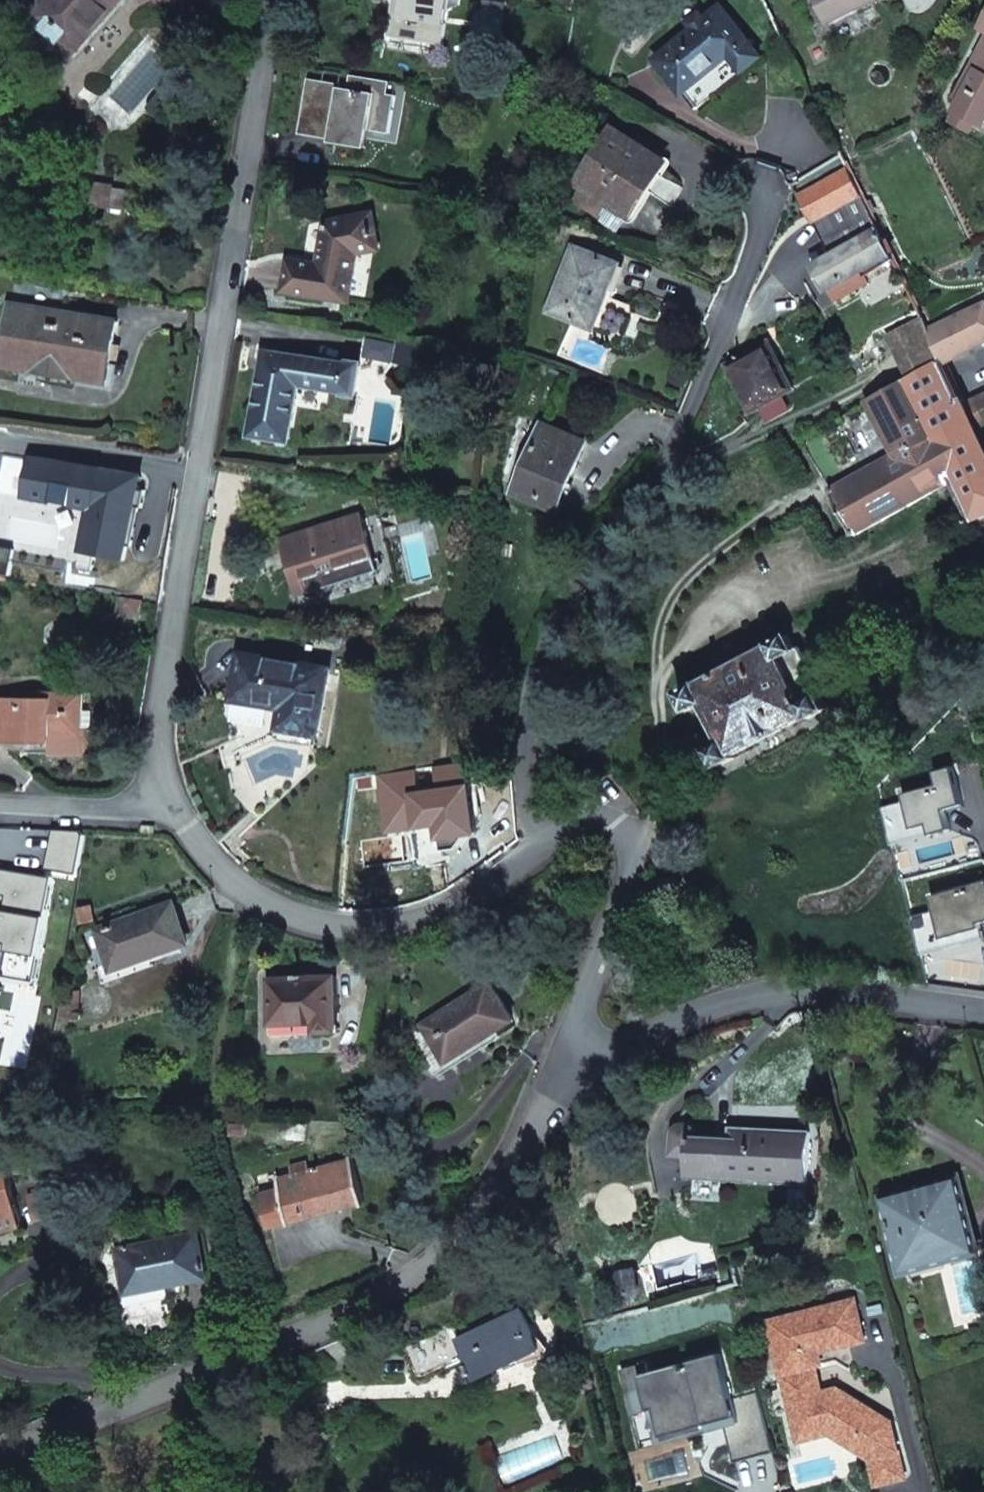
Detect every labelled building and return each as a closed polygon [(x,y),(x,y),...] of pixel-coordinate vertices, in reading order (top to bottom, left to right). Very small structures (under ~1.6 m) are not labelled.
[(30,17),(74,56),(124,0),(45,0),(30,17)] [(388,37),(443,46),(448,11),(459,5),(460,0),(394,0),(388,37)] [(828,23),(874,0),(817,0),(828,23)] [(731,55),(743,71),(760,57),(719,9),(703,21),(699,16),(691,22),(695,28),(656,60),(683,93),(731,55)] [(973,69),(958,97),(963,99),(957,111),(952,120),(972,130),(976,121),(983,124),(983,81),(978,92),(969,88),(977,71),(983,57),(983,46),(973,69)] [(977,71),(969,88),(978,92),(983,81),(983,57),(977,71)] [(332,124),(370,130),(390,133),(396,96),(388,94),(390,83),(351,76),(348,89),(340,89),(341,85),(308,80),(299,134),(329,139),(332,124)] [(398,84),(390,83),(388,94),(396,96),(398,84)] [(329,143),(367,149),(370,130),(332,124),(329,139),(329,143)] [(578,184),(630,217),(665,161),(613,129),(578,184)] [(873,280),(867,272),(893,257),(850,169),(801,195),(831,255),(814,265),(834,301),(873,280)] [(116,184),(79,180),(75,205),(113,209),(115,188),(116,184)] [(128,189),(115,188),(113,209),(125,210),(128,189)] [(290,260),(286,290),(350,301),(357,254),(380,249),(374,214),(327,224),(322,260),(328,261),(327,267),(321,266),(290,260)] [(610,289),(605,287),(613,262),(575,248),(551,311),(595,327),(597,321),(623,331),(631,305),(607,295),(610,289)] [(619,264),(613,262),(605,287),(610,289),(619,264)] [(943,361),(983,339),(983,301),(927,327),(943,360),(943,361)] [(73,365),(71,377),(108,383),(118,321),(11,304),(1,367),(39,373),(41,360),(73,365)] [(943,360),(927,327),(923,317),(886,337),(908,379),(943,360)] [(370,341),(367,356),(395,360),(398,345),(370,341)] [(728,364),(753,411),(795,389),(770,342),(728,364)] [(340,391),(341,394),(359,397),(364,365),(346,362),(345,363),(262,351),(248,435),(293,442),(302,385),(340,391)] [(41,360),(39,373),(71,377),(73,365),(41,360)] [(976,427),(965,403),(943,361),(943,360),(908,379),(903,381),(955,479),(952,481),(974,520),(977,518),(980,526),(983,525),(983,444),(976,427)] [(856,534),(952,481),(955,479),(903,381),(797,439),(856,534)] [(965,403),(976,427),(983,423),(983,394),(965,403)] [(520,487),(561,504),(583,447),(543,431),(520,487)] [(97,555),(126,560),(141,476),(80,466),(82,454),(52,449),(50,462),(31,459),(2,455),(0,464),(0,498),(11,500),(21,502),(23,497),(90,508),(82,552),(81,552),(79,555),(75,568),(94,571),(97,555)] [(301,571),(305,584),(376,561),(360,513),(377,508),(374,497),(345,505),(349,517),(280,538),(291,574),(301,571)] [(8,515),(11,500),(0,498),(0,513),(8,515)] [(122,593),(119,610),(141,613),(144,597),(122,593)] [(709,750),(717,767),(827,708),(820,694),(823,691),(801,648),(797,649),(789,636),(752,656),(745,645),(716,658),(721,672),(680,694),(688,711),(704,704),(724,741),(709,750)] [(284,708),(281,728),(320,735),(331,670),(242,654),(234,700),(284,708)] [(52,743),(52,735),(84,737),(86,693),(51,692),(50,699),(41,698),(0,698),(0,742),(52,743)] [(52,743),(52,755),(84,756),(90,755),(95,750),(95,734),(84,734),(84,737),(52,735),(52,743)] [(883,807),(893,845),(952,829),(946,809),(964,804),(954,766),(935,771),(939,784),(904,793),(906,801),(883,807)] [(48,870),(80,875),(87,835),(83,831),(54,829),(48,870)] [(2,869),(0,882),(0,974),(6,975),(5,981),(37,986),(55,877),(2,869)] [(911,915),(922,954),(961,944),(958,934),(982,927),(981,922),(983,922),(983,881),(931,894),(935,909),(911,915)] [(155,965),(152,956),(187,944),(173,903),(99,931),(113,970),(101,974),(104,983),(155,965)] [(89,906),(78,908),(81,923),(95,919),(89,906)] [(961,944),(983,938),(983,934),(982,927),(958,934),(961,944)] [(270,979),(272,1034),(339,1031),(336,976),(270,979)] [(434,1071),(448,1062),(515,1020),(492,983),(424,1024),(430,1034),(416,1043),(434,1071)] [(77,1021),(82,1020),(83,1011),(81,1011),(82,991),(62,991),(62,1016),(74,1017),(77,1021)] [(691,1155),(689,1176),(809,1182),(813,1131),(732,1126),(732,1140),(691,1138),(692,1125),(687,1124),(681,1124),(676,1126),(672,1131),(671,1154),(691,1155)] [(273,1226),(291,1222),(363,1202),(351,1158),(312,1169),(309,1160),(293,1164),(295,1174),(298,1183),(282,1188),(263,1193),(273,1226)] [(21,1227),(3,1163),(0,1164),(0,1233),(21,1227)] [(935,1267),(978,1255),(975,1246),(958,1182),(955,1173),(912,1185),(915,1194),(886,1202),(903,1266),(932,1258),(935,1267)] [(298,1183),(295,1174),(279,1178),(282,1188),(298,1183)] [(117,1249),(127,1294),(207,1278),(197,1233),(117,1249)] [(633,1270),(614,1276),(619,1295),(623,1299),(629,1302),(633,1301),(637,1300),(640,1293),(639,1290),(633,1270)] [(820,1393),(813,1366),(811,1367),(808,1355),(818,1352),(864,1340),(853,1299),(766,1321),(775,1359),(795,1354),(799,1369),(779,1374),(797,1442),(829,1433),(851,1446),(860,1444),(866,1435),(878,1442),(882,1454),(870,1458),(877,1485),(906,1477),(891,1421),(836,1388),(820,1393)] [(471,1357),(481,1378),(539,1350),(520,1309),(462,1337),(458,1329),(403,1354),(417,1383),(471,1357)] [(633,1316),(620,1320),(625,1335),(637,1331),(633,1316)] [(730,1462),(770,1452),(755,1392),(730,1397),(719,1352),(688,1359),(689,1366),(681,1368),(648,1375),(646,1370),(644,1359),(618,1366),(628,1412),(645,1408),(654,1405),(659,1427),(702,1417),(703,1424),(720,1420),(721,1427),(730,1462)] [(808,1355),(811,1367),(813,1366),(821,1364),(818,1352),(808,1355)] [(775,1359),(779,1374),(799,1369),(795,1354),(775,1359)] [(680,1362),(646,1370),(648,1375),(681,1368),(680,1362)] [(654,1405),(645,1408),(654,1443),(721,1427),(720,1420),(703,1424),(702,1417),(659,1427),(654,1405)] [(851,1446),(870,1458),(882,1454),(878,1442),(866,1435),(860,1444),(851,1446)]
